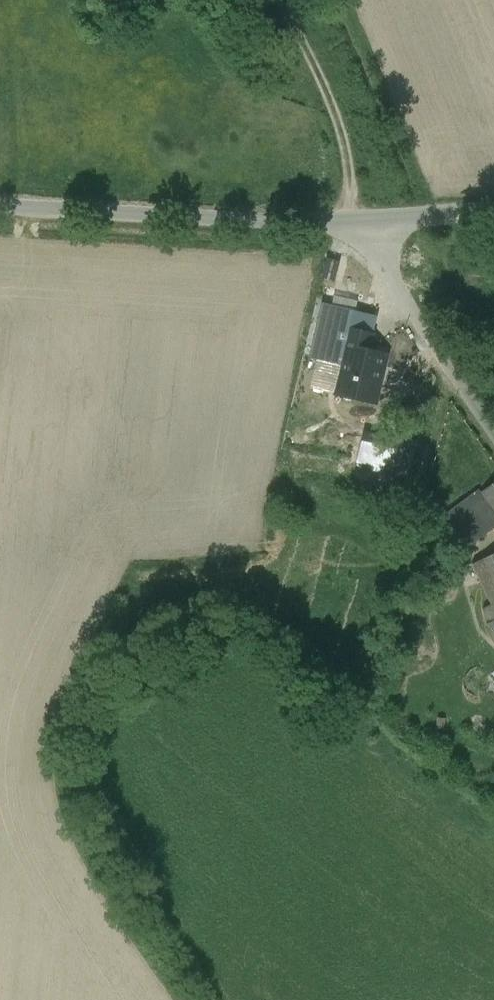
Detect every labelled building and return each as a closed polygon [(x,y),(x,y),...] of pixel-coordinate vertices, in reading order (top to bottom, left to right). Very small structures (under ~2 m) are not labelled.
[(374,318),(323,306),(312,356),(342,363),(350,329),(370,334),(374,318)] [(370,334),(350,329),(342,363),(335,392),(374,401),(378,383),(377,382),(384,356),(385,356),(385,355),(366,350),(370,334)] [(481,492),(493,509),(493,482),(481,492)] [(448,516),(468,541),(493,522),(493,509),(481,492),(448,516)] [(472,563),(480,581),(493,574),(493,553),(472,563)] [(480,581),(491,605),(493,610),(493,574),(480,581)] [(491,605),(482,608),(486,624),(493,631),(493,610),(491,605)]
